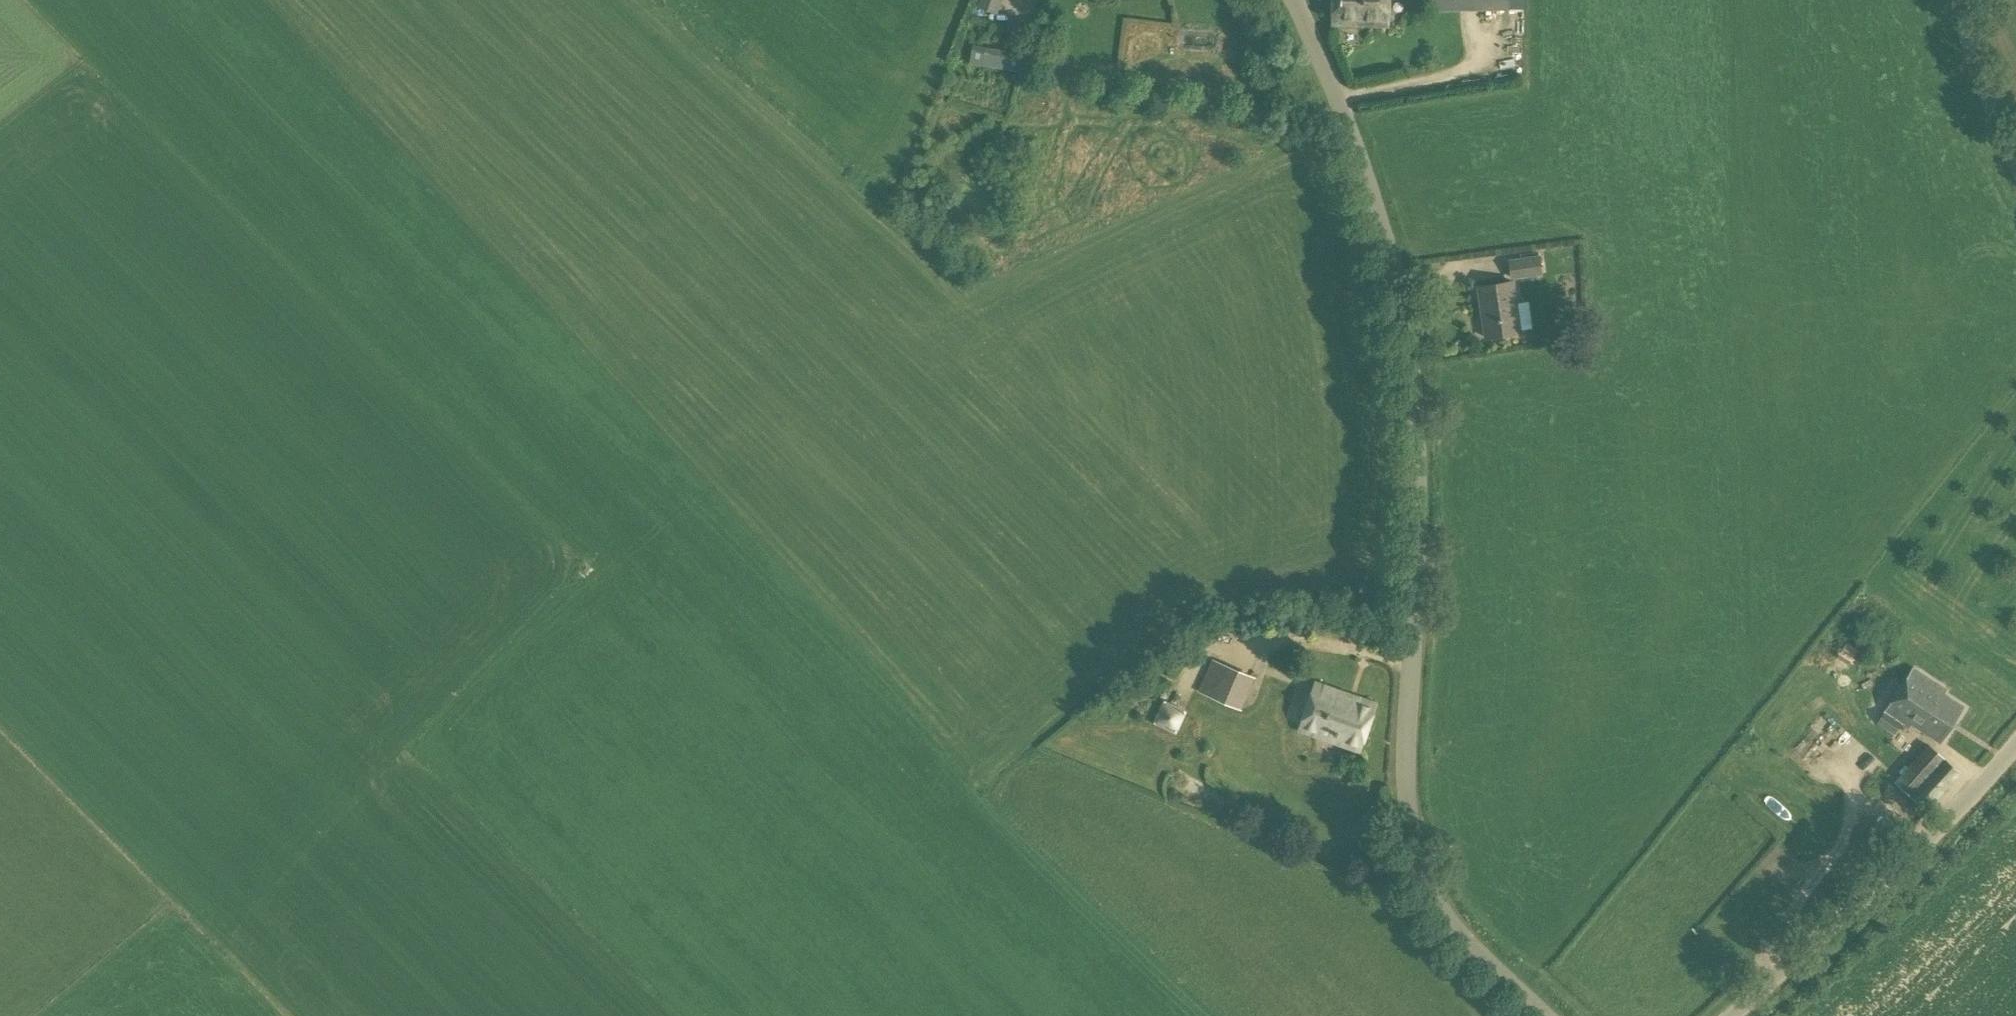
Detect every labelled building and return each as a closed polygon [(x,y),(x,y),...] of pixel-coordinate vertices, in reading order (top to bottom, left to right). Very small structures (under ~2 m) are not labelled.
[(977,6),(996,14),(1001,0),(979,0),(977,6)] [(1387,0),(1334,0),(1333,23),(1386,24),(1387,0)] [(1429,10),(1509,9),(1508,0),(1429,0),(1429,10)] [(1021,72),(1025,54),(972,44),(969,62),(1021,72)] [(1509,279),(1542,274),(1538,251),(1520,253),(1520,257),(1506,259),(1509,279)] [(1485,337),(1519,332),(1512,282),(1478,287),(1485,337)] [(1241,709),(1254,677),(1211,659),(1198,691),(1241,709)] [(1939,740),(1960,706),(1942,694),(1945,690),(1911,669),(1884,711),(1877,722),(1894,734),(1902,723),(1907,726),(1910,722),(1939,740)] [(1358,751),(1375,703),(1313,681),(1296,729),(1358,751)] [(1925,810),(1960,772),(1928,743),(1893,781),(1925,810)]
